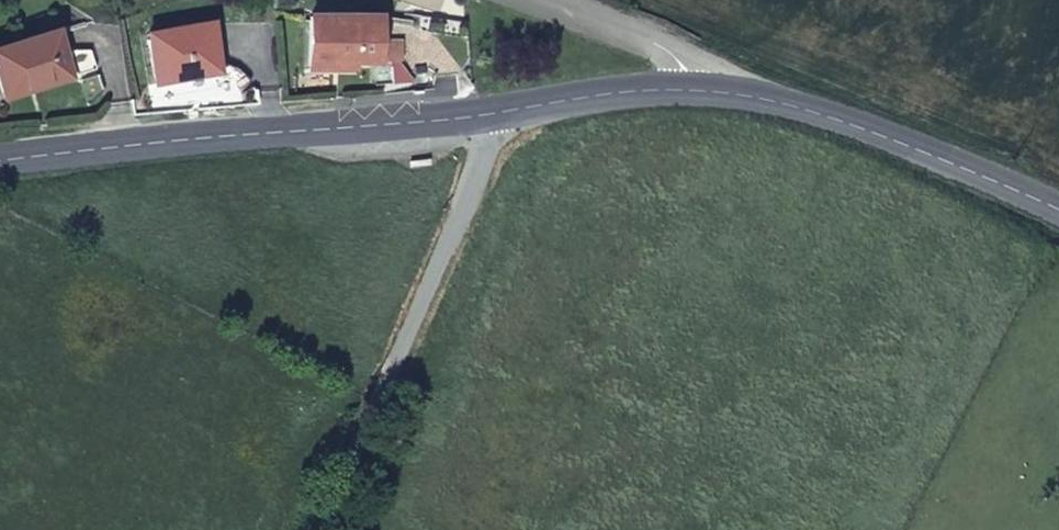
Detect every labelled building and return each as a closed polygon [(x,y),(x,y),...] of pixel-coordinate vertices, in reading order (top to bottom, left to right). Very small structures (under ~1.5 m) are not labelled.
[(328,58),(370,59),(371,38),(372,21),(307,18),(303,65),(328,66),(328,58)] [(152,84),(213,72),(204,22),(144,35),(152,84)] [(67,77),(60,55),(53,32),(0,49),(0,96),(1,99),(67,77)] [(371,38),(370,59),(391,60),(392,39),(371,38)] [(60,55),(67,77),(89,70),(83,47),(60,55)]
